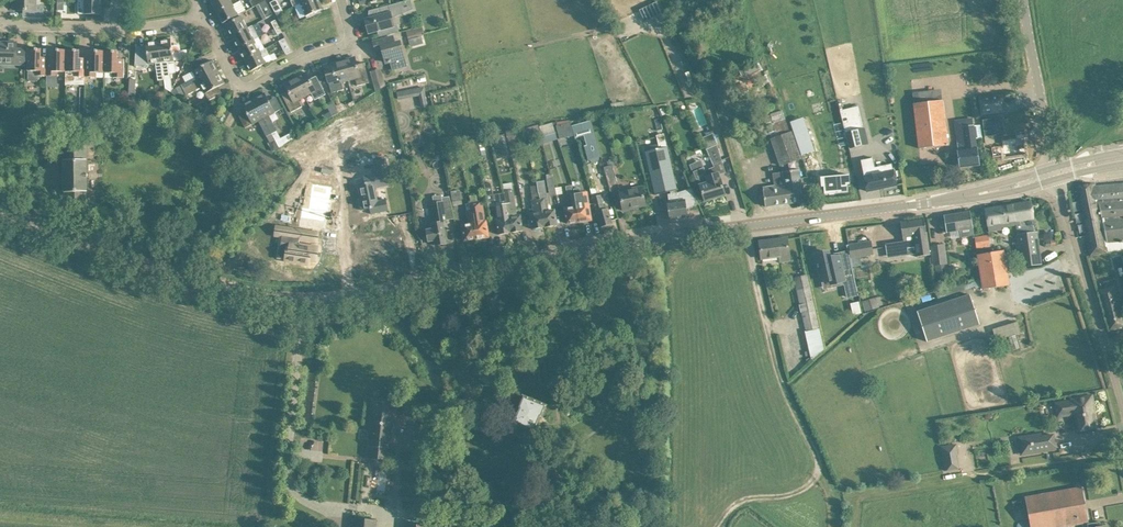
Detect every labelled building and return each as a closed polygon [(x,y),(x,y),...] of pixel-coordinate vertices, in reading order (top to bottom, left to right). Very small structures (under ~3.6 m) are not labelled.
[(15,10),(28,10),(28,17),(23,17),(44,18),(44,5),(42,5),(37,5),(37,0),(16,0),(15,10)] [(217,11),(232,3),(230,0),(211,0),(217,11)] [(301,4),(306,16),(322,9),(318,0),(309,0),(301,4)] [(640,8),(646,21),(663,13),(658,0),(640,8)] [(78,1),(78,14),(87,14),(86,21),(91,21),(92,14),(105,15),(105,9),(101,9),(101,2),(78,1)] [(232,3),(217,11),(223,23),(246,11),(240,1),(233,5),(232,3)] [(265,1),(259,4),(266,18),(273,15),(265,1)] [(369,34),(379,31),(380,37),(394,33),(393,27),(394,27),(394,25),(397,24),(395,17),(404,13),(401,2),(379,8),(381,14),(365,19),(369,34)] [(241,16),(226,24),(232,36),(248,28),(241,16)] [(248,28),(232,36),(239,48),(259,37),(253,25),(248,28)] [(417,37),(415,29),(407,32),(409,39),(417,37)] [(259,37),(239,48),(245,59),(266,48),(265,48),(259,37)] [(394,37),(384,40),(373,43),(375,50),(382,48),(385,62),(390,61),(393,70),(407,67),(405,57),(401,42),(395,44),(394,37)] [(292,52),(285,38),(279,41),(286,55),(292,52)] [(168,61),(174,61),(171,39),(158,40),(164,80),(166,89),(171,92),(172,89),(168,61)] [(164,80),(158,40),(145,42),(149,64),(156,63),(158,80),(160,80),(164,80)] [(25,64),(25,49),(17,49),(17,42),(0,42),(0,64),(25,64)] [(266,48),(245,59),(251,71),(266,63),(263,57),(269,54),(266,48)] [(27,71),(27,77),(30,80),(37,80),(39,78),(39,75),(47,76),(47,60),(41,60),(41,49),(28,49),(28,60),(27,71)] [(47,60),(47,76),(57,76),(58,71),(66,71),(67,50),(54,49),(53,60),(47,60),(48,57),(47,57),(47,60)] [(66,71),(65,85),(72,85),(77,82),(85,83),(85,77),(86,61),(86,58),(85,58),(85,61),(79,61),(79,50),(67,50),(66,71)] [(86,61),(85,77),(96,77),(96,72),(104,72),(105,51),(92,50),(92,61),(86,61)] [(105,51),(104,72),(113,73),(112,77),(124,78),(124,59),(123,59),(123,62),(117,62),(118,51),(105,51)] [(355,57),(343,60),(348,80),(355,78),(357,86),(369,82),(367,73),(364,62),(363,63),(365,68),(358,70),(355,57)] [(196,77),(176,88),(178,93),(219,72),(213,60),(193,71),(196,77)] [(326,73),(329,83),(332,93),(344,89),(342,82),(348,80),(343,60),(331,63),(334,76),(328,78),(327,73),(326,73)] [(381,69),(372,72),(376,87),(385,85),(381,69)] [(219,72),(178,93),(181,98),(202,87),(205,93),(225,83),(219,72)] [(306,72),(295,78),(305,96),(311,93),(315,100),(326,94),(316,76),(310,79),(306,72)] [(281,94),(287,104),(291,112),(302,106),(299,100),(305,96),(295,78),(284,84),(290,95),(284,98),(282,94),(281,94)] [(423,85),(397,91),(398,99),(419,94),(422,107),(427,106),(423,85)] [(265,93),(253,99),(272,134),(277,131),(269,115),(275,112),(269,100),(265,93)] [(836,94),(829,95),(831,106),(838,105),(836,94)] [(1000,95),(979,98),(981,114),(1003,110),(1000,95)] [(242,104),(246,112),(252,124),(258,121),(269,142),(275,139),(272,134),(253,99),(242,104)] [(942,100),(914,103),(919,148),(947,145),(942,100)] [(849,149),(868,145),(858,106),(840,111),(849,149)] [(339,114),(336,108),(329,111),(332,117),(339,114)] [(1005,117),(982,120),(985,136),(1007,133),(1005,117)] [(590,121),(572,126),(575,137),(584,135),(587,145),(584,146),(588,160),(590,159),(590,161),(592,162),(594,162),(595,162),(597,162),(598,161),(598,159),(599,158),(598,157),(600,157),(590,121)] [(47,122),(41,124),(45,137),(51,135),(47,122)] [(556,132),(553,122),(540,126),(542,136),(556,132)] [(560,138),(574,135),(570,123),(556,126),(560,138)] [(963,127),(965,143),(958,144),(958,150),(959,157),(960,167),(979,165),(974,125),(963,127)] [(538,126),(522,129),(524,138),(540,135),(538,126)] [(505,131),(509,150),(526,147),(524,138),(522,129),(522,127),(505,131)] [(386,145),(399,143),(398,129),(384,130),(386,145)] [(806,129),(794,133),(801,154),(813,150),(806,129)] [(1005,158),(1026,155),(1024,142),(1026,142),(1024,129),(1015,130),(1016,139),(1002,141),(1003,146),(992,148),(994,158),(1004,156),(1005,158)] [(277,131),(272,134),(275,139),(279,148),(284,145),(284,144),(281,138),(277,131)] [(771,139),(778,158),(798,151),(791,132),(771,139)] [(498,133),(491,134),(495,153),(508,149),(504,134),(498,136),(498,133)] [(473,136),(456,139),(457,141),(458,144),(458,148),(459,152),(476,148),(475,146),(473,138),(473,136)] [(481,136),(473,138),(475,146),(476,148),(477,156),(486,154),(483,144),(481,136)] [(269,142),(273,151),(279,148),(275,139),(269,142)] [(648,151),(646,152),(655,194),(677,189),(667,146),(666,146),(664,141),(646,145),(648,151)] [(717,144),(706,148),(713,163),(722,160),(717,144)] [(86,146),(63,148),(64,203),(88,207),(87,151),(86,146)] [(798,151),(778,158),(781,165),(800,158),(798,151)] [(385,157),(373,160),(377,179),(389,176),(385,157)] [(586,157),(582,158),(584,165),(583,165),(586,175),(594,173),(590,162),(588,163),(586,157)] [(896,185),(892,164),(875,167),(873,158),(861,160),(867,191),(896,185)] [(618,184),(612,165),(604,167),(609,186),(618,184)] [(695,174),(698,180),(705,201),(725,195),(719,174),(718,172),(715,165),(695,174)] [(731,174),(732,166),(730,166),(729,174),(726,174),(725,183),(736,185),(737,175),(731,174)] [(799,169),(782,171),(785,187),(788,187),(790,203),(803,201),(799,169)] [(763,190),(763,195),(765,206),(790,203),(788,187),(785,187),(782,171),(772,173),(774,186),(763,187),(763,190)] [(551,202),(550,196),(557,195),(554,178),(552,178),(552,174),(546,175),(550,192),(547,193),(544,180),(536,182),(537,185),(545,227),(557,225),(554,210),(549,211),(548,203),(551,202)] [(824,187),(825,195),(837,193),(849,192),(848,184),(850,184),(849,174),(821,178),(822,187),(824,187)] [(373,180),(358,183),(361,195),(358,196),(361,209),(369,207),(370,212),(388,209),(386,198),(377,200),(373,180)] [(302,205),(301,215),(325,219),(326,209),(328,210),(330,199),(332,184),(313,181),(309,206),(302,205)] [(588,182),(589,185),(600,227),(612,224),(610,213),(608,208),(605,209),(601,194),(598,195),(595,184),(594,184),(593,181),(588,182)] [(491,183),(484,184),(488,202),(495,201),(493,194),(491,183)] [(1090,256),(1121,250),(1122,249),(1122,184),(1096,186),(1095,184),(1076,187),(1090,256)] [(537,185),(530,186),(532,194),(533,199),(532,199),(534,213),(530,214),(533,229),(545,227),(537,185)] [(569,207),(565,208),(567,223),(579,221),(573,189),(572,185),(566,186),(569,207)] [(633,207),(645,205),(642,187),(628,190),(629,191),(620,193),(623,211),(633,208),(633,207)] [(591,220),(586,192),(580,193),(579,188),(573,189),(579,221),(591,220)] [(504,193),(505,203),(511,233),(522,231),(520,214),(517,215),(513,189),(504,190),(503,190),(504,193)] [(667,202),(668,209),(670,220),(688,217),(687,208),(699,203),(692,189),(678,193),(669,195),(670,202),(667,202)] [(460,190),(451,191),(453,205),(462,203),(460,190)] [(511,233),(505,203),(504,193),(493,194),(495,201),(497,218),(496,218),(499,235),(511,233)] [(434,202),(432,202),(435,223),(432,223),(432,229),(426,230),(428,241),(434,240),(435,245),(447,243),(445,232),(444,224),(447,223),(447,219),(454,218),(450,195),(442,197),(442,194),(432,196),(434,202)] [(488,236),(483,206),(481,206),(480,201),(477,201),(470,202),(470,203),(477,238),(488,236)] [(1020,224),(1016,225),(1018,235),(1019,244),(1021,259),(1022,267),(1029,265),(1040,264),(1036,232),(1031,202),(1016,204),(1020,224)] [(469,224),(462,225),(465,240),(477,238),(470,203),(466,203),(469,224)] [(985,209),(987,220),(989,231),(1001,229),(1001,227),(1016,225),(1020,224),(1016,204),(985,209)] [(98,211),(95,220),(117,227),(120,218),(98,211)] [(944,216),(946,227),(947,232),(959,230),(961,237),(974,234),(972,228),(973,228),(972,223),(970,212),(944,216)] [(381,232),(361,236),(363,250),(367,249),(368,254),(381,251),(382,255),(393,253),(392,249),(394,249),(392,235),(403,233),(399,215),(378,219),(381,232)] [(904,241),(885,244),(887,255),(906,252),(905,248),(915,247),(916,256),(930,254),(926,233),(926,230),(924,219),(901,222),(901,224),(903,233),(903,237),(904,241)] [(277,227),(275,235),(281,236),(280,241),(288,243),(285,259),(285,261),(309,264),(309,260),(316,261),(318,247),(299,244),(299,239),(307,240),(308,231),(277,227)] [(987,234),(975,236),(976,248),(988,247),(987,234)] [(760,242),(761,253),(762,258),(780,256),(780,261),(790,260),(788,250),(787,239),(760,242)] [(872,240),(849,244),(850,257),(874,254),(872,240)] [(944,245),(931,246),(933,265),(947,263),(944,245)] [(1003,250),(977,255),(983,289),(1009,285),(1003,250)] [(847,297),(857,295),(858,295),(852,269),(851,264),(851,263),(841,265),(839,257),(830,259),(829,252),(815,255),(821,281),(830,279),(831,283),(843,281),(847,297)] [(794,278),(806,331),(812,358),(824,349),(819,328),(807,275),(794,278)] [(1111,280),(1103,282),(1105,289),(1099,291),(1110,329),(1122,326),(1122,323),(1114,292),(1119,291),(1116,278),(1111,280)] [(970,294),(917,311),(927,341),(980,325),(970,294)] [(883,304),(880,295),(862,300),(865,310),(879,306),(883,304)] [(859,301),(850,303),(853,315),(861,313),(859,301)] [(1013,335),(1012,326),(994,327),(995,336),(1013,335)] [(1095,413),(1092,395),(1070,399),(1070,401),(1061,402),(1064,416),(1074,414),(1077,431),(1096,428),(1093,413),(1095,413)] [(523,396),(518,408),(519,409),(513,422),(520,425),(519,426),(534,432),(540,418),(541,418),(547,406),(523,396)] [(370,446),(371,446),(370,457),(387,458),(388,448),(390,448),(395,402),(374,400),(370,446)] [(416,423),(414,439),(425,440),(426,425),(416,423)] [(1023,446),(1024,455),(1056,449),(1053,435),(1038,437),(1038,434),(1018,437),(1020,446),(1023,446)] [(941,447),(944,463),(958,461),(957,455),(958,454),(956,444),(941,447)] [(1026,498),(1030,521),(1031,526),(1056,526),(1061,526),(1082,522),(1087,522),(1086,515),(1081,488),(1026,498)] [(355,517),(354,526),(376,526),(377,519),(355,517)]
